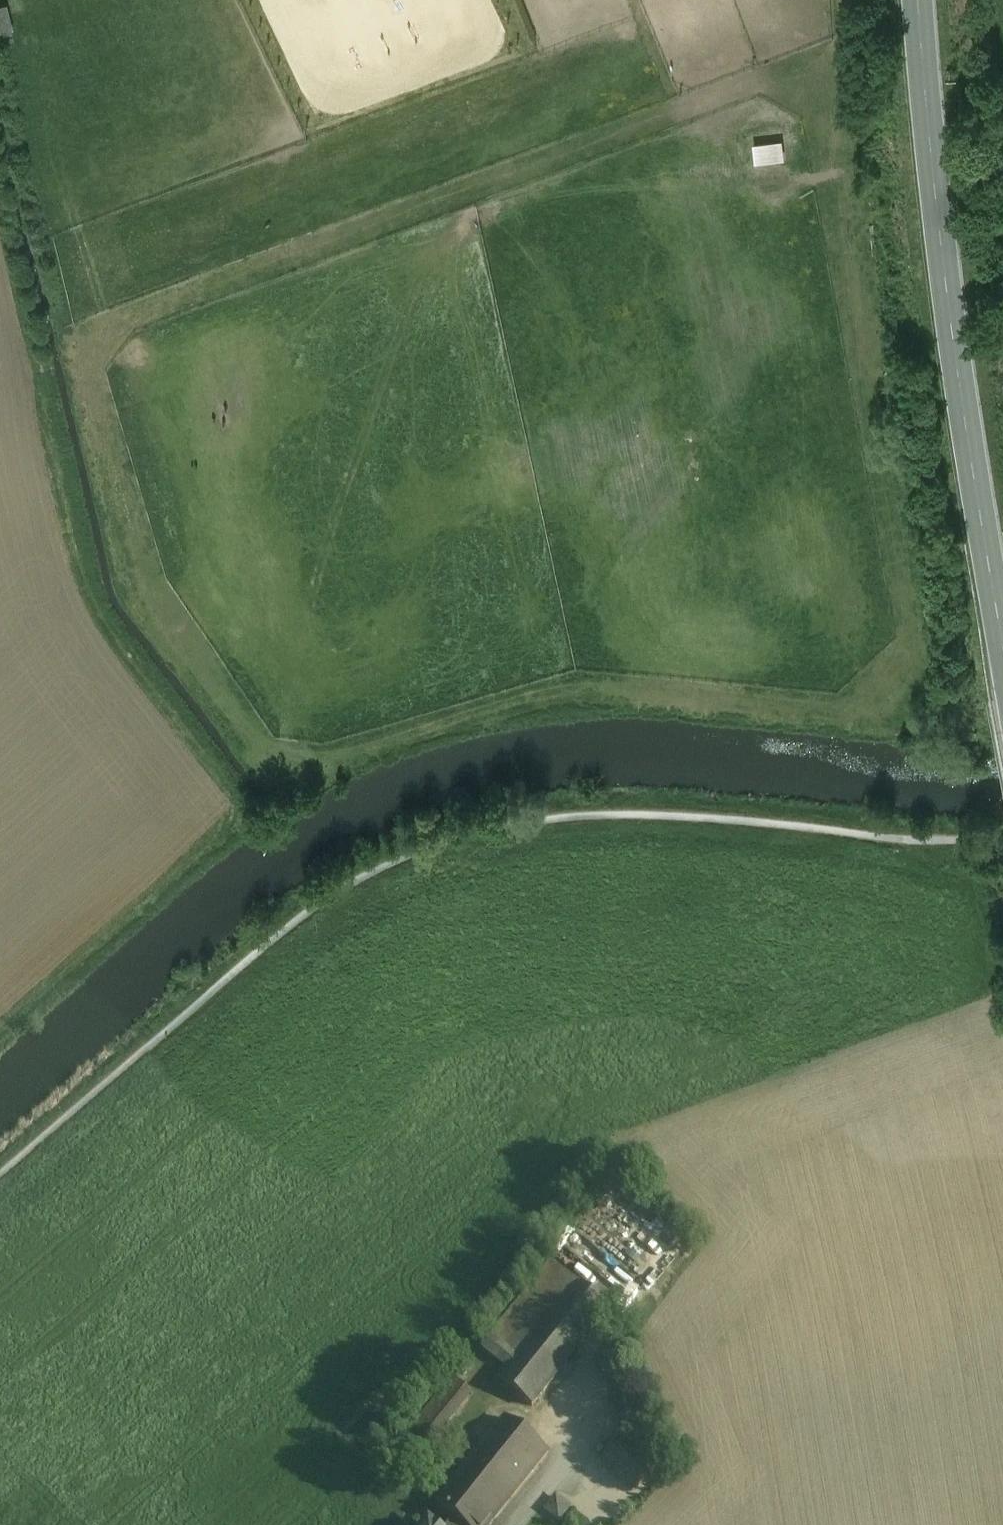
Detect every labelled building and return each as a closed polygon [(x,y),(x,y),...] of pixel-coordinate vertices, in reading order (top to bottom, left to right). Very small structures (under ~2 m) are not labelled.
[(786,141),(756,143),(757,162),(787,161),(786,141)] [(552,1262),(483,1348),(507,1368),(498,1379),(533,1407),(611,1309),(552,1262)] [(438,1507),(455,1521),(461,1524),(491,1524),(549,1453),(508,1419),(438,1507)]
